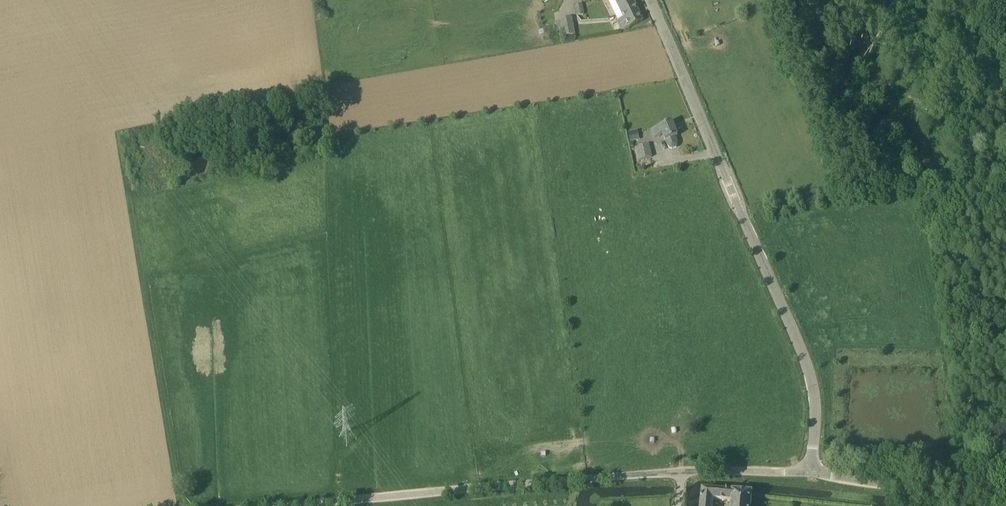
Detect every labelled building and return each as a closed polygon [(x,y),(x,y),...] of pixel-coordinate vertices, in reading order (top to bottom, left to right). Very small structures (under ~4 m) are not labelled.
[(621,13),(636,6),(634,0),(615,0),(621,13)] [(583,4),(576,6),(577,16),(585,15),(583,4)] [(623,18),(617,21),(622,30),(628,27),(628,28),(643,20),(636,6),(621,13),(623,18)] [(581,34),(579,20),(573,21),(572,18),(561,20),(564,37),(581,34)] [(652,131),(652,132),(655,138),(663,135),(666,141),(668,146),(669,148),(672,149),(677,147),(678,145),(677,142),(675,137),(678,136),(672,122),(652,131)] [(628,132),(630,142),(640,140),(638,130),(628,132)] [(635,148),(638,161),(652,157),(649,144),(635,148)] [(733,493),(721,492),(702,490),(701,505),(712,505),(713,501),(732,502),(733,493)] [(752,495),(733,493),(732,502),(731,505),(751,505),(752,495)]
